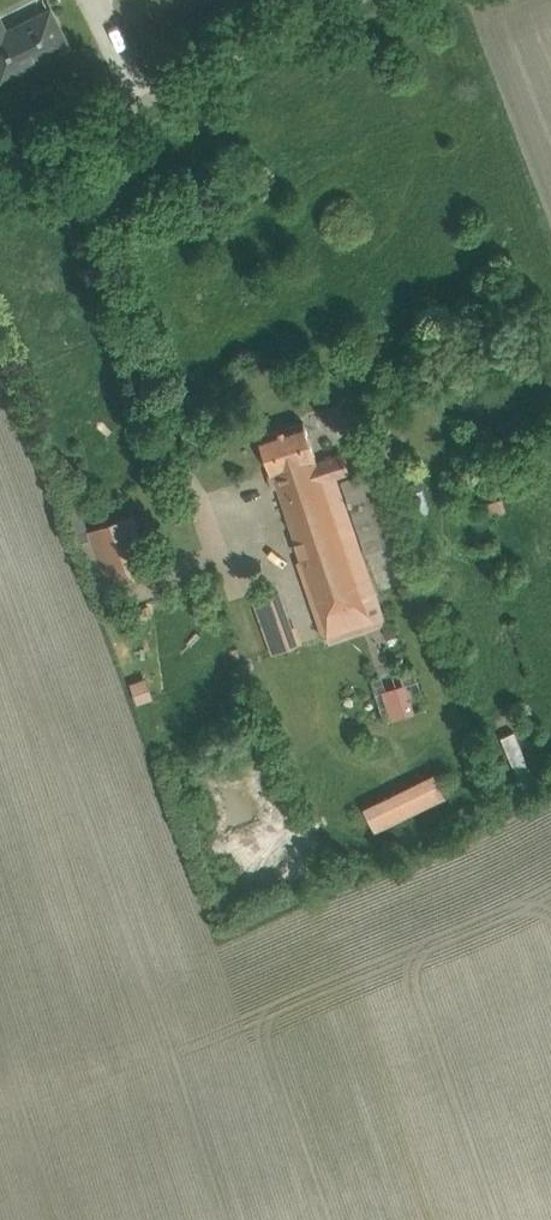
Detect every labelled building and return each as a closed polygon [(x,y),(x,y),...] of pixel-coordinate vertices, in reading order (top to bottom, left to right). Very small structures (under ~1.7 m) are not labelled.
[(3,76),(67,44),(49,9),(9,29),(1,13),(0,14),(0,70),(3,76)] [(316,458),(312,444),(304,421),(260,436),(272,473),(274,472),(328,634),(383,616),(335,476),(350,471),(343,452),(316,462),(315,458),(316,458)] [(90,529),(110,584),(152,568),(133,514),(110,522),(90,529)] [(179,558),(183,579),(198,576),(193,555),(179,558)] [(298,644),(278,590),(254,599),(274,653),(298,644)] [(138,701),(157,698),(153,677),(135,680),(138,701)] [(368,804),(380,830),(453,796),(441,770),(368,804)]
